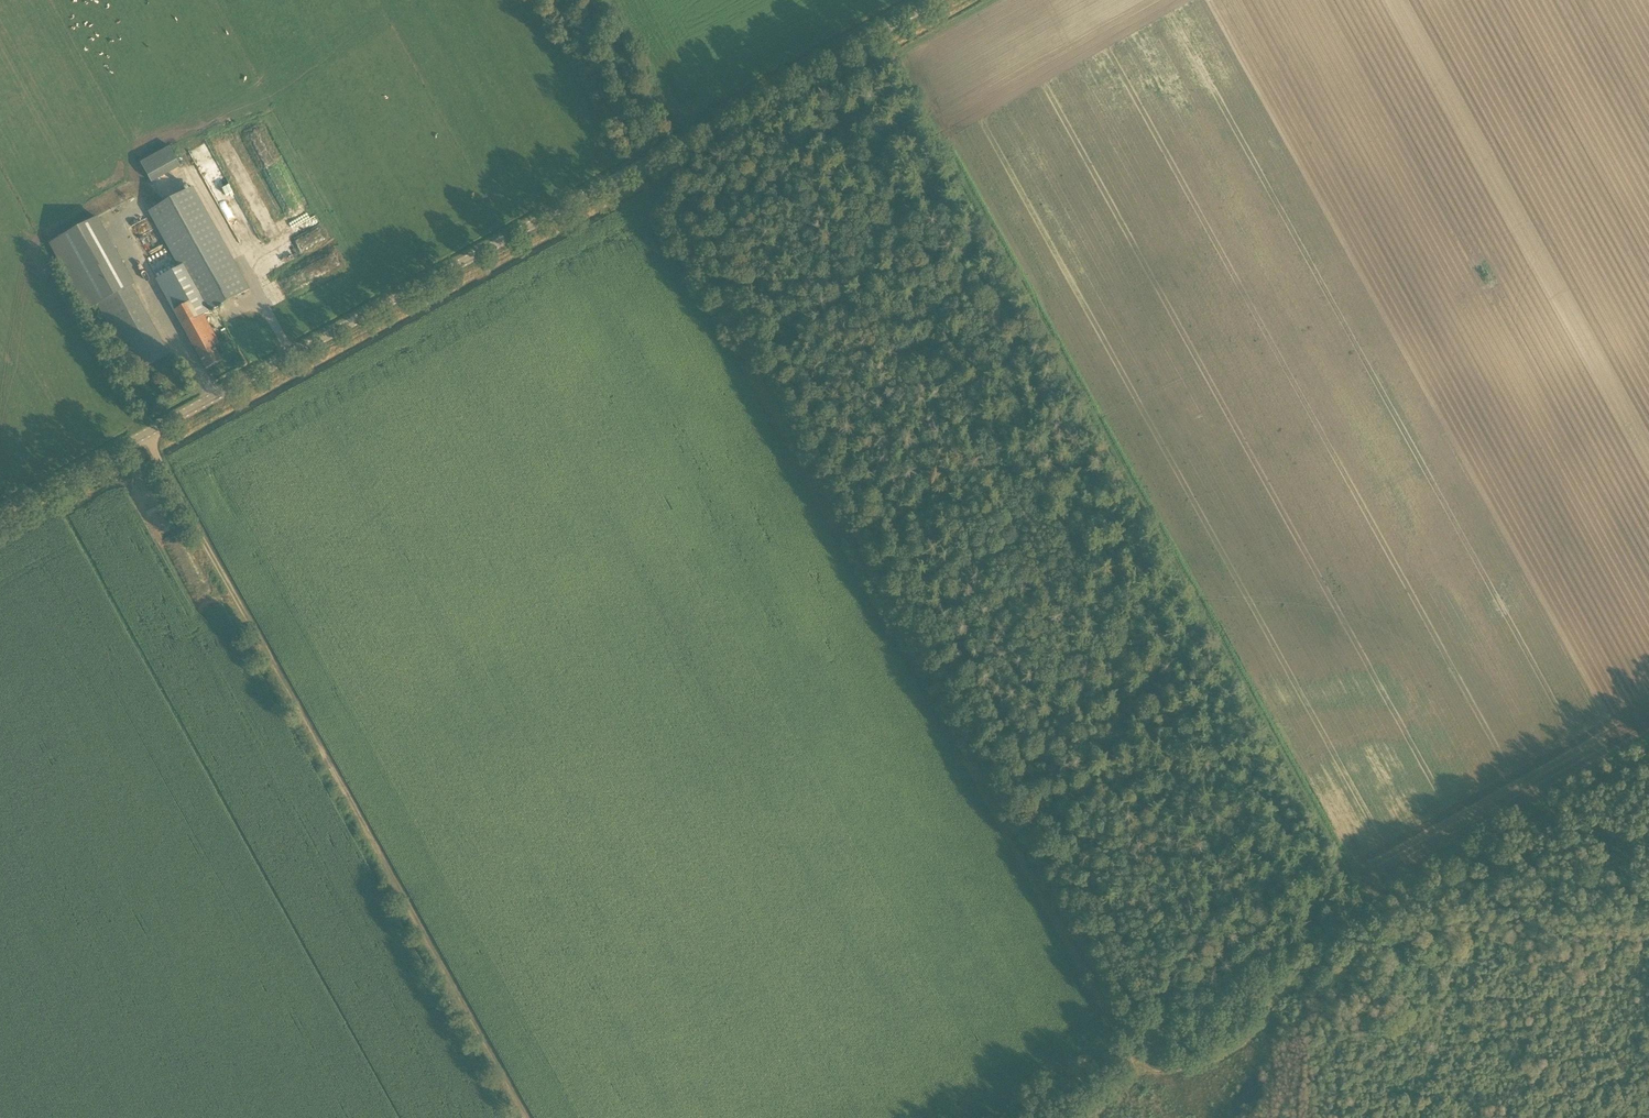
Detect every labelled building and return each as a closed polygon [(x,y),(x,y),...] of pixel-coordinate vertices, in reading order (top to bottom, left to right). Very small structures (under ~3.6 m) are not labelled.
[(141,160),(151,181),(182,166),(171,145),(141,160)] [(167,297),(175,311),(207,369),(222,360),(214,346),(219,343),(204,315),(251,289),(235,260),(193,187),(148,212),(189,285),(167,297)] [(317,215),(305,220),(308,229),(321,223),(317,215)] [(132,286),(134,285),(97,217),(51,243),(88,310),(98,305),(132,286)] [(169,355),(132,286),(98,305),(135,373),(169,355)]
